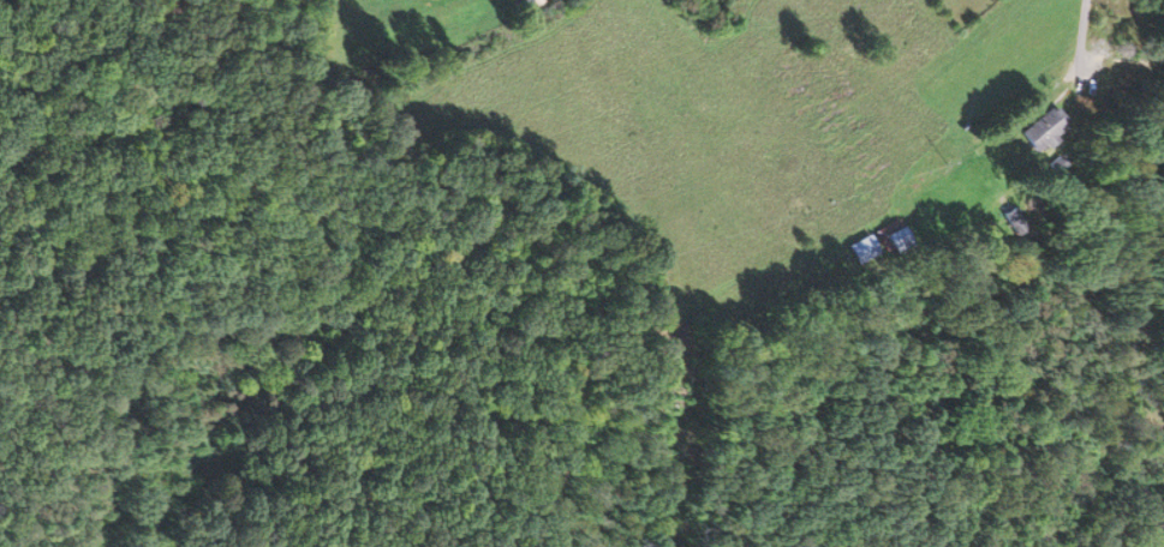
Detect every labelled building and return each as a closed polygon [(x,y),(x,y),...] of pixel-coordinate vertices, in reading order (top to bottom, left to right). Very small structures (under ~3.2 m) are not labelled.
[(1015,132),(1032,154),(1063,131),(1046,109),(1015,132)] [(878,232),(887,251),(905,242),(896,223),(878,232)] [(872,255),(864,236),(841,245),(849,264),(872,255)]
